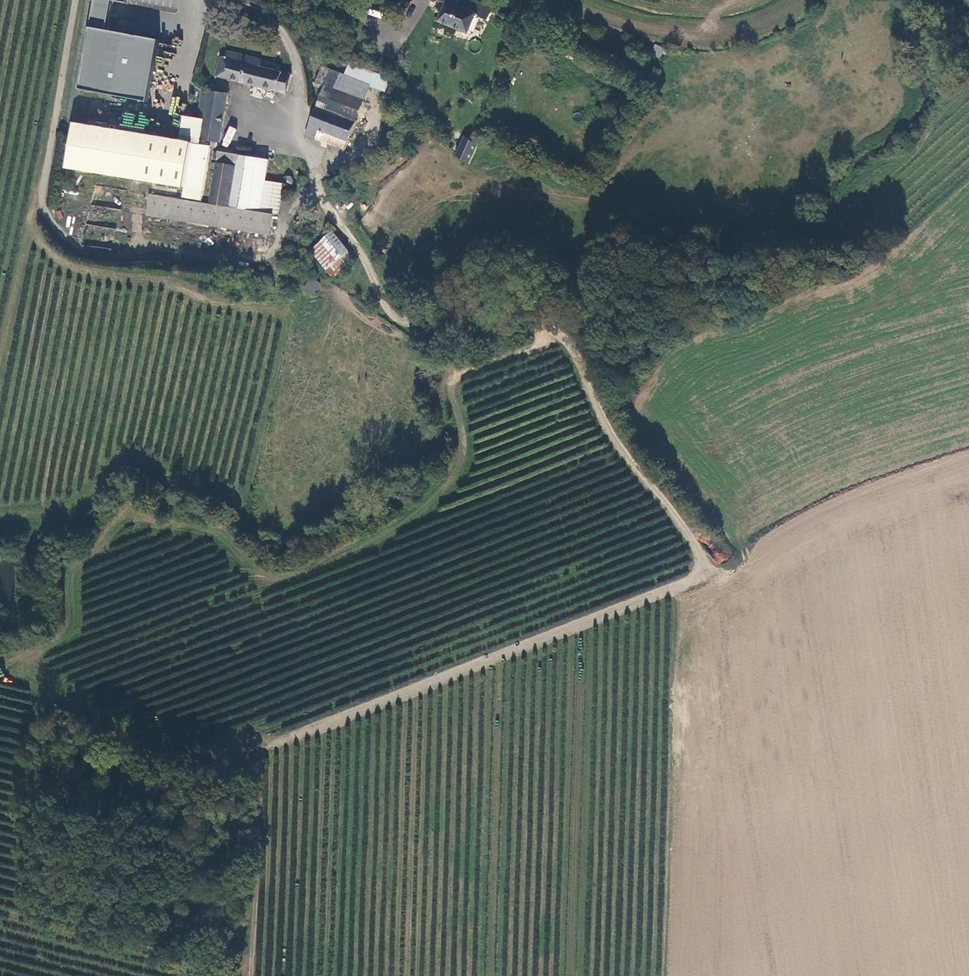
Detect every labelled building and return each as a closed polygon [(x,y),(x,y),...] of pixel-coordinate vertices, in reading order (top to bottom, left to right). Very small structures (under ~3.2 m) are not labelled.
[(151,102),(163,40),(108,31),(114,0),(97,0),(82,90),(151,102)] [(438,25),(469,37),(476,18),(488,23),(494,9),(468,0),(432,0),(432,1),(445,6),(438,25)] [(661,59),(666,49),(656,43),(650,54),(661,59)] [(214,76),(283,93),(288,73),(257,65),(259,59),(224,51),(223,57),(218,56),(214,76)] [(343,75),(367,84),(383,90),(387,80),(347,65),(343,75)] [(367,84),(343,75),(320,67),(314,84),(324,87),(361,101),(367,84)] [(316,108),(353,122),(361,101),(324,87),(316,108)] [(221,143),(226,94),(201,92),(198,119),(185,118),(183,138),(187,139),(194,139),(189,184),(188,184),(187,197),(205,199),(211,146),(200,145),(200,140),(221,143)] [(316,108),(315,108),(304,138),(315,142),(319,130),(346,140),(353,122),(316,108)] [(183,138),(75,120),(68,166),(181,183),(187,139),(183,138)] [(228,147),(236,129),(229,126),(221,144),(228,147)] [(194,139),(187,139),(181,183),(188,184),(189,184),(194,139)] [(463,139),(452,157),(467,164),(476,146),(463,139)] [(219,149),(217,163),(238,165),(239,154),(239,151),(219,149)] [(154,216),(276,229),(276,227),(273,226),(274,213),(278,213),(281,180),(267,179),(269,157),(239,154),(238,165),(217,163),(213,202),(156,196),(154,216)] [(289,185),(294,184),(295,181),(295,179),(295,175),(292,173),(287,173),(283,177),(283,181),(285,184),(289,185)] [(333,227),(310,243),(326,263),(348,246),(333,227)] [(348,246),(326,263),(332,271),(354,254),(348,246)] [(311,277),(305,286),(314,291),(320,282),(311,277)] [(713,556),(721,563),(728,556),(720,549),(713,556)]
